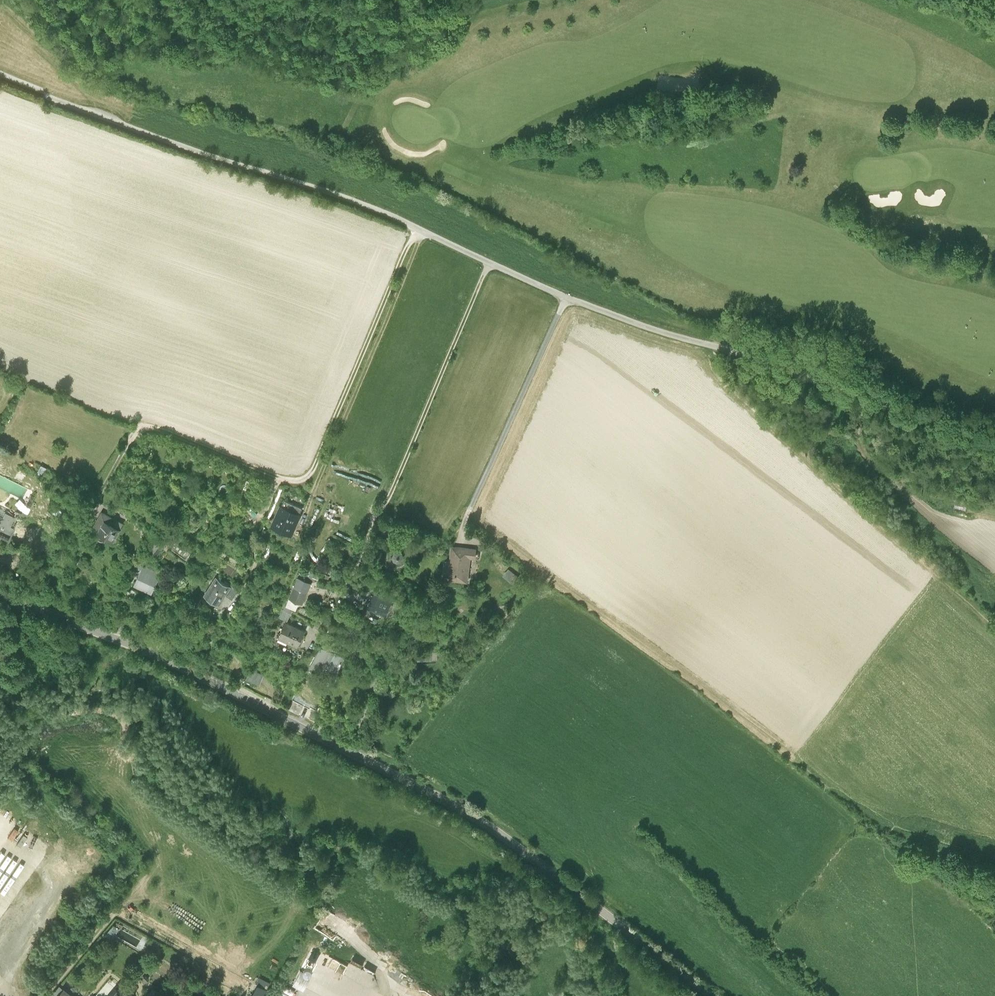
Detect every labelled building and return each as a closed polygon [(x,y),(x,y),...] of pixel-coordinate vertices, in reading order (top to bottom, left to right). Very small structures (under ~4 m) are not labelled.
[(305,487),(287,479),(283,487),(302,495),(305,487)] [(302,495),(283,487),(275,505),(294,513),(302,495)] [(0,525),(8,529),(13,517),(9,515),(13,507),(15,508),(21,495),(8,489),(2,502),(0,501),(0,525)] [(127,511),(107,500),(99,515),(102,517),(102,518),(117,527),(127,511)] [(458,523),(455,529),(453,538),(447,538),(446,548),(458,551),(457,557),(469,558),(472,534),(477,535),(478,526),(458,523)] [(401,528),(397,530),(396,533),(397,537),(396,538),(400,539),(401,538),(404,537),(406,534),(405,530),(401,528)] [(155,545),(165,532),(160,529),(150,542),(155,545)] [(514,545),(508,554),(516,560),(522,552),(514,545)] [(164,563),(140,551),(137,558),(144,561),(137,575),(155,583),(164,563)] [(315,560),(304,556),(298,571),(308,575),(315,560)] [(221,561),(209,578),(223,587),(231,575),(238,580),(243,573),(235,567),(233,569),(221,561)] [(308,575),(298,571),(293,581),(304,585),(308,575)] [(391,583),(376,576),(369,591),(380,596),(381,593),(385,595),(391,583)] [(48,591),(34,585),(30,595),(44,600),(48,591)] [(294,594),(288,591),(282,604),(289,607),(294,594)] [(305,618),(287,610),(281,625),(299,632),(305,618)] [(132,621),(121,617),(118,627),(128,631),(132,621)] [(432,634),(418,634),(418,644),(432,644),(432,634)] [(345,645),(321,637),(311,657),(316,659),(319,655),(327,661),(328,659),(338,662),(345,645)] [(263,673),(250,667),(246,677),(259,683),(263,673)] [(302,703),(291,697),(287,706),(298,712),(302,703)] [(9,888),(14,890),(13,892),(16,894),(22,883),(14,879),(9,888)] [(317,969),(326,952),(317,947),(308,964),(317,969)] [(375,986),(380,975),(351,962),(346,973),(358,978),(375,986)] [(301,970),(293,985),(304,990),(312,975),(301,970)] [(140,979),(144,983),(149,978),(145,974),(140,979)]
